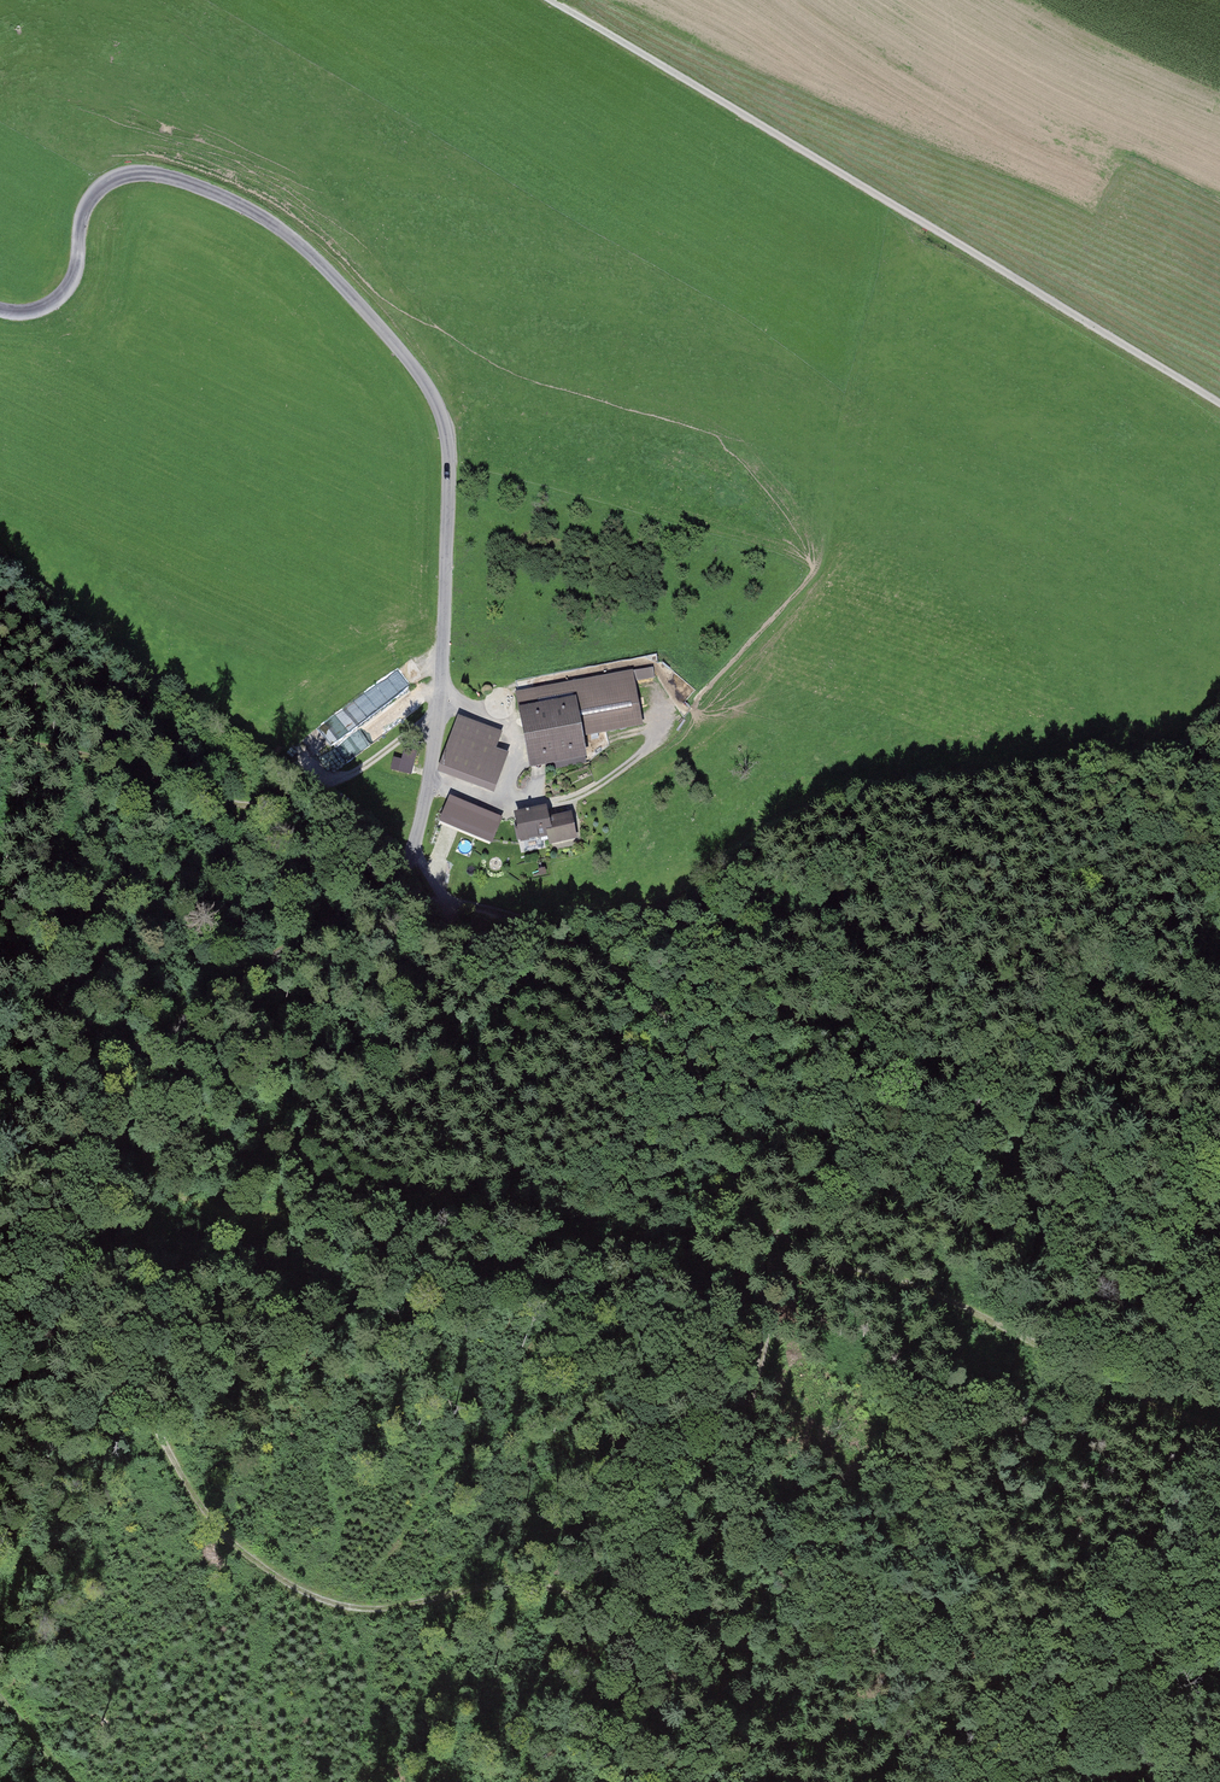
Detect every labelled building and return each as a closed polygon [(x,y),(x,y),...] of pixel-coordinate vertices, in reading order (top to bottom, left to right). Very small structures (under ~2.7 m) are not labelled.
[(655,673),(654,660),(635,663),(636,676),(655,673)] [(355,721),(412,684),(402,667),(319,721),(345,761),(370,744),(355,721)] [(580,738),(641,728),(632,673),(521,691),(524,710),(574,702),(580,738)] [(524,710),(534,767),(584,759),(580,738),(574,702),(524,710)] [(460,719),(439,774),(494,795),(508,755),(495,750),(501,734),(460,719)] [(398,771),(412,776),(418,756),(403,752),(398,771)] [(503,821),(468,806),(459,829),(493,843),(503,821)] [(550,810),(517,815),(521,841),(547,837),(549,847),(575,843),(571,816),(551,819),(550,810)]
